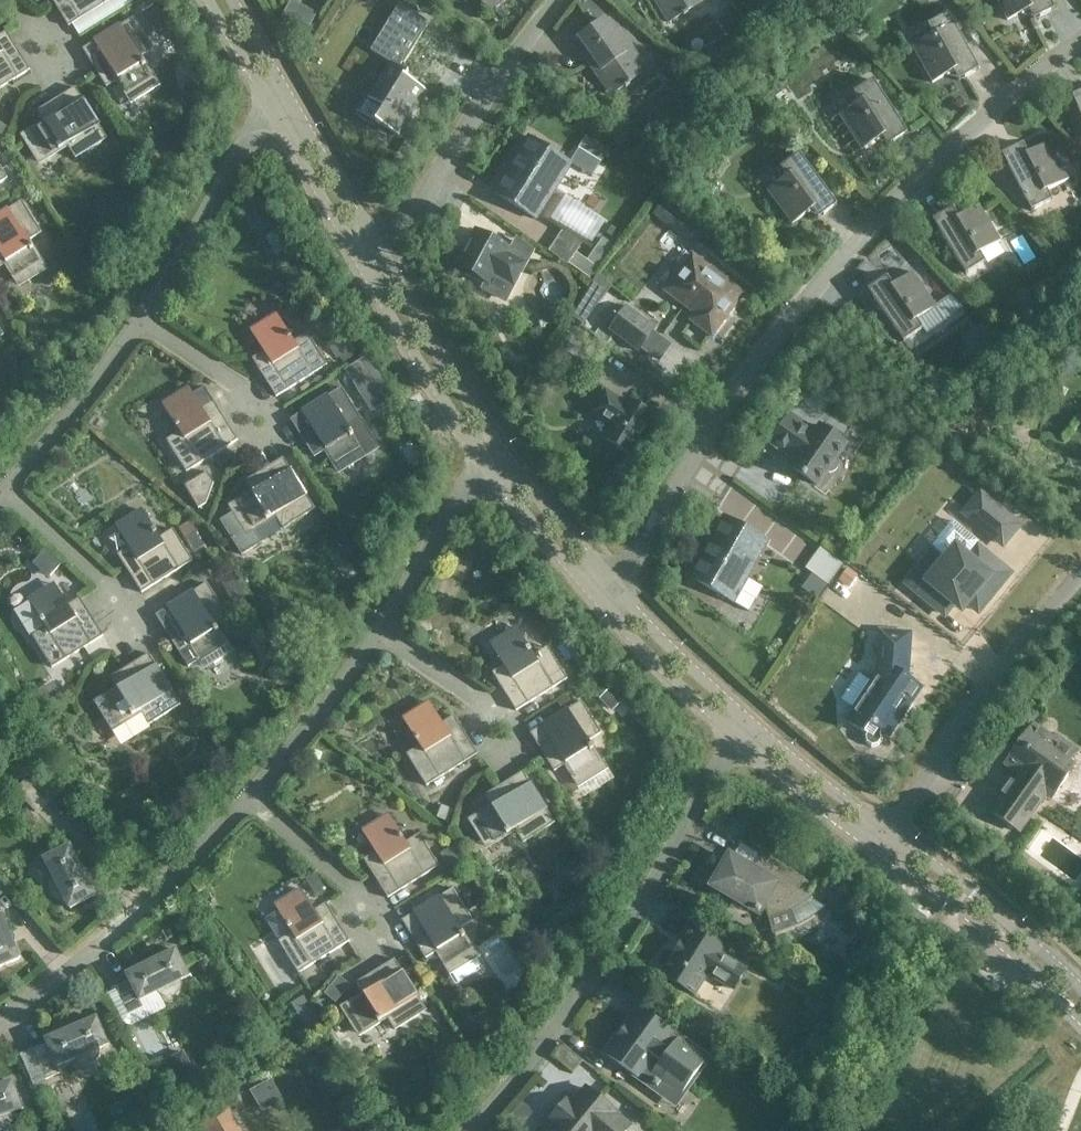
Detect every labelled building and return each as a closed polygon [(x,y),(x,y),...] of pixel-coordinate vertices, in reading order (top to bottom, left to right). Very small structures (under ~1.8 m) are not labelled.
[(53,2),(69,27),(112,0),(52,0),(53,2)] [(134,3),(139,12),(151,5),(148,0),(138,0),(134,3)] [(489,11),(501,0),(480,0),(489,11)] [(669,23),(683,14),(684,16),(688,14),(687,12),(693,8),(689,2),(693,0),(654,0),(669,23)] [(1007,21),(1035,7),(1040,17),(1055,10),(1050,0),(997,0),(1007,21)] [(158,8),(146,15),(151,24),(164,16),(158,8)] [(366,98),(356,113),(373,124),(375,122),(399,137),(399,136),(398,135),(425,91),(426,92),(427,91),(405,77),(408,72),(399,67),(402,62),(404,63),(426,27),(396,9),(370,51),(391,63),(369,98),(368,97),(367,99),(366,98)] [(948,14),(927,26),(933,36),(912,47),(932,83),(959,68),(965,78),(979,70),(948,14)] [(133,18),(82,50),(106,88),(118,81),(131,101),(157,85),(141,58),(153,50),(133,18)] [(604,20),(578,38),(594,60),(588,64),(611,96),(625,86),(626,88),(630,85),(629,83),(634,79),(630,74),(644,64),(625,38),(619,42),(604,20)] [(30,70),(6,32),(0,36),(0,89),(30,70)] [(873,81),(853,93),(859,103),(839,116),(861,150),(888,134),(894,143),(907,134),(873,81)] [(67,146),(75,159),(107,139),(75,88),(37,112),(44,123),(23,136),(40,163),(67,146)] [(1072,97),(1080,116),(1080,93),(1072,97)] [(529,137),(511,166),(509,164),(491,193),(499,198),(500,197),(536,220),(559,183),(561,185),(575,164),(566,158),(565,159),(529,137)] [(1069,180),(1049,143),(1022,157),(1017,148),(1002,155),(1032,211),(1053,200),(1048,191),(1069,180)] [(585,146),(576,168),(577,168),(564,198),(588,208),(609,156),(585,146)] [(799,154),(780,169),(787,177),(767,191),(792,225),(817,206),(824,215),(837,206),(799,154)] [(0,215),(0,268),(6,264),(19,285),(45,269),(29,242),(42,234),(22,201),(0,215)] [(664,204),(655,216),(671,228),(680,217),(664,204)] [(1001,241),(979,205),(953,222),(947,212),(933,221),(966,275),(986,263),(980,253),(1001,241)] [(607,224),(603,230),(612,236),(616,230),(607,224)] [(276,231),(265,238),(276,256),(288,250),(276,231)] [(513,284),(524,265),(505,254),(508,248),(477,231),(457,267),(488,284),(494,274),(513,284)] [(603,238),(588,260),(599,268),(614,246),(603,238)] [(591,279),(599,268),(588,260),(577,253),(569,264),(591,279)] [(743,294),(692,256),(666,291),(686,306),(685,308),(695,316),(691,320),(712,336),(743,294)] [(937,306),(913,272),(887,290),(881,281),(868,290),(904,342),(923,329),(917,320),(937,306)] [(627,306),(608,330),(638,354),(657,330),(627,306)] [(252,359),(260,373),(276,397),(327,365),(307,333),(294,342),(277,314),(250,331),(263,352),(252,359)] [(338,329),(323,338),(335,359),(351,350),(338,329)] [(570,342),(564,351),(578,360),(584,351),(570,342)] [(664,375),(675,355),(661,347),(650,367),(664,375)] [(514,371),(510,376),(522,384),(529,372),(523,368),(514,371)] [(369,375),(353,384),(364,402),(380,393),(369,375)] [(205,387),(193,394),(189,388),(162,405),(179,432),(166,441),(186,473),(238,440),(205,387)] [(341,388),(290,420),(314,458),(326,451),(339,471),(378,447),(341,388)] [(591,413),(611,426),(603,438),(632,456),(656,417),(627,400),(626,401),(620,398),(619,399),(605,390),(591,413)] [(771,443),(791,457),(789,459),(795,464),(792,468),(816,485),(826,472),(829,473),(833,472),(836,470),(838,467),(838,464),(838,461),(836,457),(845,444),(820,427),(815,434),(790,416),(771,443)] [(234,511),(220,519),(242,554),(315,509),(283,458),(245,482),(252,494),(231,507),(234,511)] [(213,481),(206,470),(184,484),(198,507),(205,502),(213,481)] [(785,501),(798,510),(814,490),(801,480),(785,501)] [(1018,526),(981,495),(965,514),(1003,545),(1018,526)] [(117,555),(126,569),(141,593),(193,561),(173,529),(160,537),(143,510),(116,527),(129,548),(117,555)] [(732,519),(723,514),(706,543),(709,544),(689,578),(726,599),(725,600),(734,605),(749,580),(746,578),(768,541),(731,520),(732,519)] [(984,605),(1010,574),(975,546),(978,542),(953,522),(932,547),(936,549),(907,584),(923,597),(922,599),(932,607),(933,606),(945,615),(954,604),(961,610),(973,596),(984,605)] [(190,523),(178,530),(194,555),(205,548),(190,523)] [(847,569),(838,581),(848,589),(857,576),(847,569)] [(801,589),(816,600),(827,585),(811,574),(801,589)] [(236,577),(221,586),(234,606),(248,597),(236,577)] [(207,583),(155,616),(187,666),(199,659),(204,668),(231,651),(214,624),(227,616),(207,583)] [(52,668),(103,637),(79,598),(68,605),(55,584),(28,601),(34,611),(19,621),(30,638),(32,636),(52,668)] [(492,673),(501,686),(503,685),(517,709),(515,710),(516,711),(567,679),(548,647),(534,656),(531,651),(532,651),(529,647),(517,628),(491,645),(504,666),(492,673)] [(858,679),(841,705),(852,713),(846,721),(863,732),(866,734),(864,737),(866,743),(872,747),(879,746),(882,740),(881,733),(882,732),(889,736),(903,715),(905,717),(913,704),(912,703),(922,688),(904,675),(904,665),(908,665),(911,634),(880,632),(878,665),(882,668),(869,687),(858,679)] [(180,705),(148,654),(110,678),(117,689),(96,702),(113,729),(121,723),(131,740),(150,728),(148,725),(180,705)] [(54,684),(42,691),(49,702),(61,695),(54,684)] [(612,689),(599,701),(612,715),(625,702),(612,689)] [(567,696),(558,702),(561,707),(570,701),(567,696)] [(444,775),(478,754),(477,753),(475,754),(460,731),(462,730),(454,716),(442,723),(429,702),(403,719),(415,738),(417,742),(420,746),(407,754),(426,786),(437,780),(440,785),(447,780),(444,775)] [(542,726),(530,734),(531,735),(533,734),(548,757),(546,758),(554,772),(566,765),(579,786),(605,769),(593,750),(591,746),(588,742),(601,733),(581,702),(568,710),(541,726),(542,726)] [(1028,731),(1022,731),(1011,745),(1014,751),(1011,756),(1010,755),(1003,765),(1015,774),(989,811),(1019,833),(1047,795),(1052,798),(1069,775),(1064,771),(1078,752),(1057,737),(1055,740),(1033,725),(1028,731)] [(21,760),(14,768),(23,776),(31,769),(21,760)] [(530,784),(523,772),(522,773),(523,775),(499,790),(498,787),(485,796),(492,808),(471,821),(487,847),(506,835),(507,835),(510,833),(515,830),(523,843),(555,823),(546,810),(547,810),(530,783),(530,784)] [(27,781),(16,792),(36,812),(46,802),(27,781)] [(442,803),(437,815),(448,819),(453,807),(442,803)] [(364,860),(372,873),(372,874),(375,872),(389,896),(387,897),(388,898),(439,866),(419,834),(406,843),(403,838),(401,834),(401,835),(389,815),(363,832),(376,853),(364,860)] [(1045,852),(1062,860),(1054,876),(1076,887),(1080,877),(1080,844),(1046,827),(1041,836),(1050,841),(1045,852)] [(451,844),(440,851),(447,862),(459,855),(451,844)] [(83,872),(81,868),(69,845),(44,858),(54,878),(53,879),(51,881),(50,882),(49,884),(49,886),(49,888),(49,891),(50,893),(51,895),(52,896),(54,897),(56,899),(58,899),(60,900),(62,899),(65,899),(70,909),(96,896),(87,879),(84,880),(80,873),(83,872)] [(730,857),(713,886),(735,899),(730,908),(732,908),(733,908),(734,908),(736,908),(737,909),(738,909),(740,909),(741,909),(742,909),(744,909),(747,909),(749,909),(751,909),(759,913),(762,907),(766,907),(772,935),(774,934),(776,934),(778,933),(780,933),(782,932),(784,932),(785,931),(787,930),(789,930),(791,929),(793,928),(795,927),(788,913),(789,913),(790,913),(791,912),(793,911),(794,910),(796,910),(797,909),(799,908),(800,907),(802,906),(803,905),(805,904),(806,903),(808,902),(809,901),(810,900),(812,899),(797,890),(802,881),(761,856),(752,870),(730,857)] [(315,871),(306,877),(316,893),(325,888),(315,871)] [(298,974),(350,941),(349,940),(347,942),(332,918),(334,917),(326,903),(314,910),(301,889),(275,906),(287,925),(286,925),(289,929),(292,933),(278,942),(298,974)] [(414,914),(402,921),(403,922),(405,921),(419,944),(417,946),(426,959),(437,952),(451,973),(477,956),(465,937),(463,933),(460,929),(473,921),(453,889),(440,897),(413,913),(414,914)] [(468,891),(459,897),(467,910),(477,904),(468,891)] [(20,959),(12,941),(9,943),(6,936),(9,935),(0,913),(0,968),(20,959)] [(870,921),(855,924),(861,950),(876,946),(870,921)] [(662,975),(694,995),(707,973),(734,990),(745,971),(719,955),(724,946),(690,925),(672,955),(674,956),(662,975)] [(499,939),(475,952),(503,999),(526,986),(499,939)] [(177,950),(163,957),(160,958),(161,961),(154,965),(153,962),(126,975),(128,980),(115,987),(128,1012),(142,1005),(140,1000),(159,991),(159,992),(162,994),(164,996),(166,996),(168,996),(171,996),(173,996),(175,995),(176,993),(178,992),(179,990),(180,989),(180,987),(180,985),(180,983),(180,981),(190,976),(177,950)] [(262,968),(280,996),(293,987),(275,959),(262,968)] [(402,971),(395,959),(393,960),(395,962),(371,977),(370,975),(356,983),(364,995),(343,1008),(359,1034),(378,1022),(378,1023),(382,1020),(386,1017),(395,1030),(427,1011),(418,997),(419,997),(402,971)] [(303,994),(290,1001),(297,1013),(310,1005),(303,994)] [(710,1059),(638,1006),(603,1054),(651,1089),(652,1087),(651,1087),(653,1085),(657,1088),(660,1084),(681,1099),(710,1059)] [(47,1045),(22,1056),(32,1082),(59,1071),(57,1066),(77,1058),(77,1059),(78,1060),(79,1061),(80,1061),(80,1062),(81,1062),(81,1063),(82,1063),(83,1063),(84,1064),(85,1064),(86,1064),(87,1064),(88,1064),(89,1064),(90,1064),(91,1064),(91,1063),(92,1063),(93,1063),(93,1062),(94,1062),(95,1061),(96,1061),(96,1060),(97,1059),(97,1058),(98,1057),(98,1056),(99,1056),(99,1055),(99,1054),(99,1053),(99,1052),(99,1051),(99,1050),(99,1049),(109,1045),(98,1018),(80,1026),(81,1028),(74,1031),(73,1028),(45,1040),(47,1045)] [(185,1049),(157,1063),(167,1082),(195,1068),(185,1049)] [(0,1127),(1,1127),(2,1127),(3,1127),(4,1126),(5,1126),(6,1126),(6,1125),(7,1125),(8,1124),(9,1124),(9,1123),(10,1123),(10,1122),(11,1121),(11,1120),(12,1120),(12,1119),(12,1118),(12,1117),(13,1116),(13,1115),(13,1114),(12,1113),(12,1112),(23,1109),(14,1082),(0,1086),(0,1127)] [(570,1094),(567,1098),(568,1099),(550,1121),(549,1120),(546,1124),(550,1128),(547,1130),(626,1130),(628,1128),(629,1129),(633,1125),(618,1113),(619,1112),(615,1109),(614,1111),(588,1089),(589,1088),(585,1085),(574,1098),(570,1094)] [(205,1130),(236,1130),(228,1117),(205,1130)]
